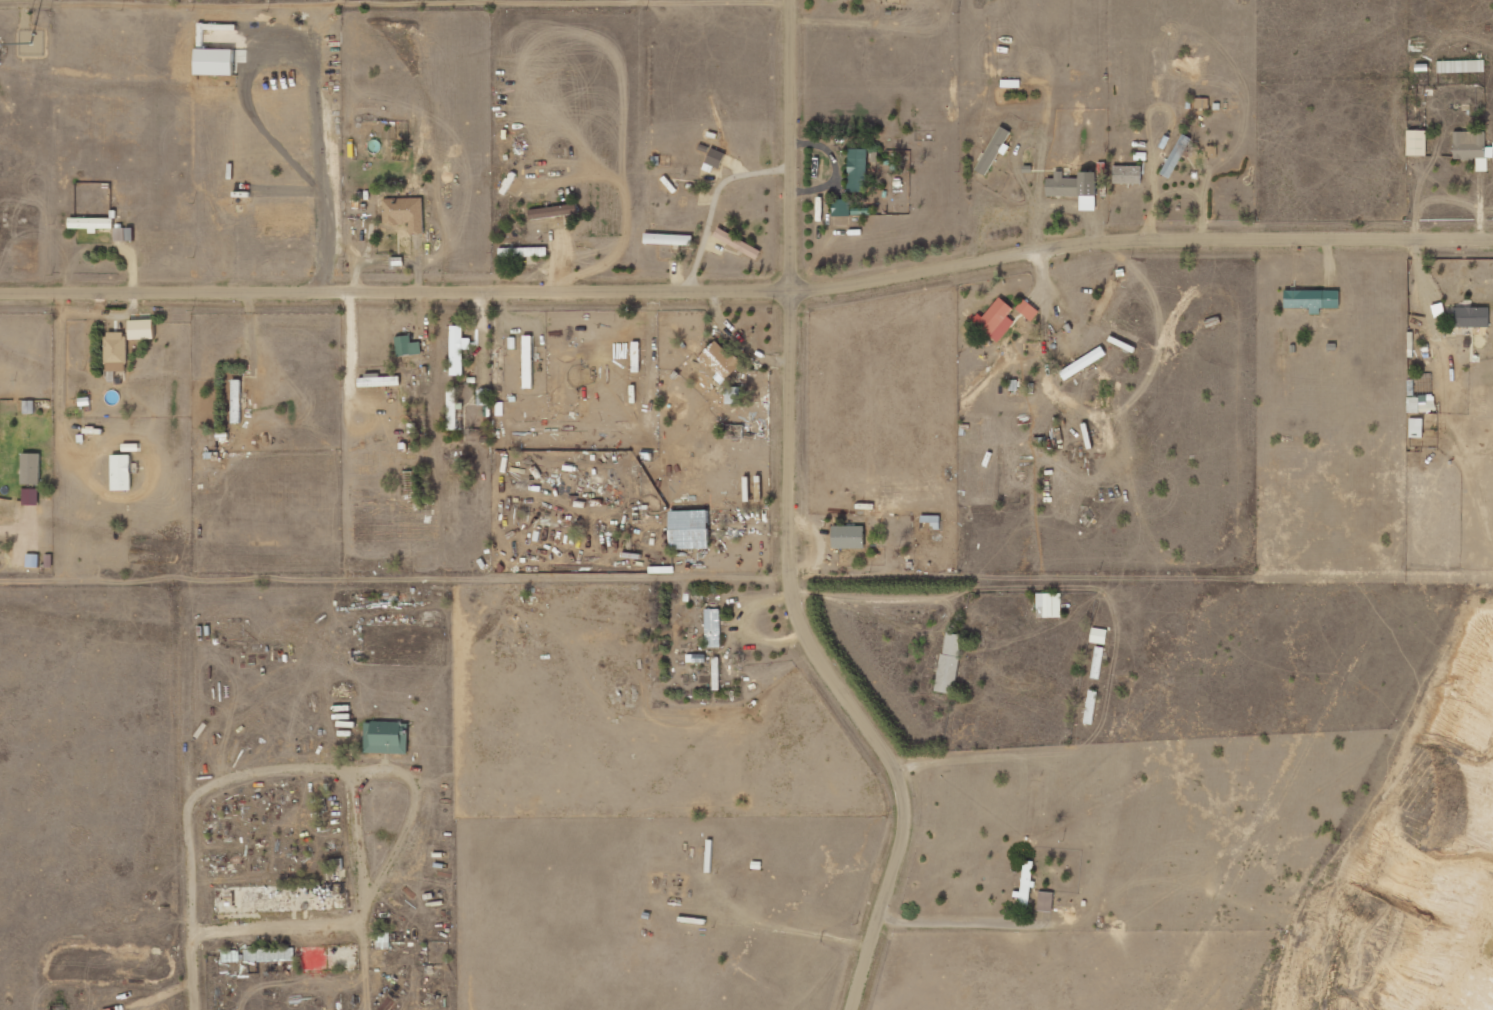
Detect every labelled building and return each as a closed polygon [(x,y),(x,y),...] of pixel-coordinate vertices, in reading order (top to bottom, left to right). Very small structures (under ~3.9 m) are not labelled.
[(1438,73),(1484,72),(1484,60),(1438,61),(1438,73)] [(1209,108),(1209,98),(1195,98),(1195,108),(1209,108)] [(1012,133),(1000,126),(975,170),(985,175),(999,151),(1001,152),(1012,133)] [(1427,131),(1407,130),(1407,155),(1426,156),(1427,131)] [(1454,160),(1476,159),(1476,171),(1487,171),(1486,131),(1453,132),(1454,160)] [(1161,173),(1169,178),(1192,139),(1183,134),(1161,173)] [(704,169),(709,171),(710,166),(720,169),(725,152),(711,148),(704,169)] [(867,149),(849,149),(848,192),(866,192),(867,149)] [(1141,184),(1142,166),(1113,165),(1113,183),(1141,184)] [(1096,172),(1079,172),(1079,178),(1063,178),(1063,171),(1055,171),(1054,178),(1046,178),(1046,195),(1096,196),(1096,172)] [(424,233),(423,198),(383,198),(383,224),(409,224),(409,234),(424,233)] [(849,216),(850,200),(833,199),(832,216),(849,216)] [(578,212),(576,203),(529,211),(531,221),(578,212)] [(68,228),(89,228),(89,233),(97,233),(97,228),(113,229),(113,218),(69,217),(68,228)] [(114,241),(125,240),(124,228),(114,228),(114,241)] [(762,250),(718,229),(713,238),(757,259),(762,250)] [(692,245),(693,235),(644,233),(644,243),(692,245)] [(1309,308),(1309,313),(1320,314),(1320,308),(1339,308),(1340,291),(1285,290),(1284,308),(1309,308)] [(1011,322),(1006,317),(1013,309),(998,296),(975,323),(995,341),(1011,322)] [(1031,322),(1040,313),(1024,299),(1016,308),(1031,322)] [(1488,307),(1453,307),(1453,327),(1489,326),(1488,307)] [(129,339),(154,339),(153,320),(128,320),(129,339)] [(450,375),(463,375),(463,349),(470,349),(470,339),(463,339),(463,326),(450,326),(450,375)] [(125,371),(126,333),(106,332),(105,371),(125,371)] [(397,356),(421,355),(420,342),(411,342),(411,335),(395,336),(397,356)] [(532,336),(523,336),(524,388),(532,388),(532,336)] [(700,356),(718,372),(714,377),(721,384),(741,364),(716,339),(700,356)] [(1059,372),(1064,380),(1107,355),(1102,346),(1059,372)] [(399,376),(379,377),(379,375),(358,375),(358,387),(400,385),(399,376)] [(246,410),(247,392),(241,392),(241,380),(232,380),(231,423),(240,424),(240,410),(246,410)] [(725,403),(740,404),(740,387),(726,387),(725,403)] [(456,430),(456,388),(448,388),(448,430),(456,430)] [(1407,395),(1406,412),(1435,413),(1435,396),(1407,395)] [(1424,418),(1410,418),(1409,437),(1423,438),(1424,418)] [(39,485),(40,453),(22,453),(21,484),(39,485)] [(112,491),(131,490),(130,454),(111,455),(112,491)] [(38,505),(38,489),(23,488),(23,505),(38,505)] [(670,549),(708,548),(707,510),(669,511),(670,549)] [(864,525),(832,526),(833,549),(864,548),(864,525)] [(38,568),(39,554),(27,554),(26,567),(38,568)] [(1061,617),(1061,593),(1036,594),(1036,609),(1044,609),(1044,618),(1061,617)] [(720,609),(705,609),(705,647),(721,647),(720,609)] [(1090,642),(1105,645),(1107,630),(1092,628),(1090,642)] [(962,636),(944,633),(936,692),(954,694),(962,636)] [(1091,678),(1099,679),(1104,648),(1096,647),(1091,678)] [(1084,723),(1093,725),(1097,691),(1088,690),(1084,723)] [(402,722),(365,721),(364,753),(408,753),(408,730),(402,730),(402,722)] [(1028,909),(1031,887),(1034,861),(1024,860),(1020,892),(1014,891),(1013,897),(1020,897),(1019,908),(1028,909)] [(1052,911),(1053,892),(1039,892),(1038,911),(1052,911)] [(377,948),(390,948),(390,933),(378,933),(377,948)] [(294,948),(245,949),(245,961),(294,960),(294,948)]
